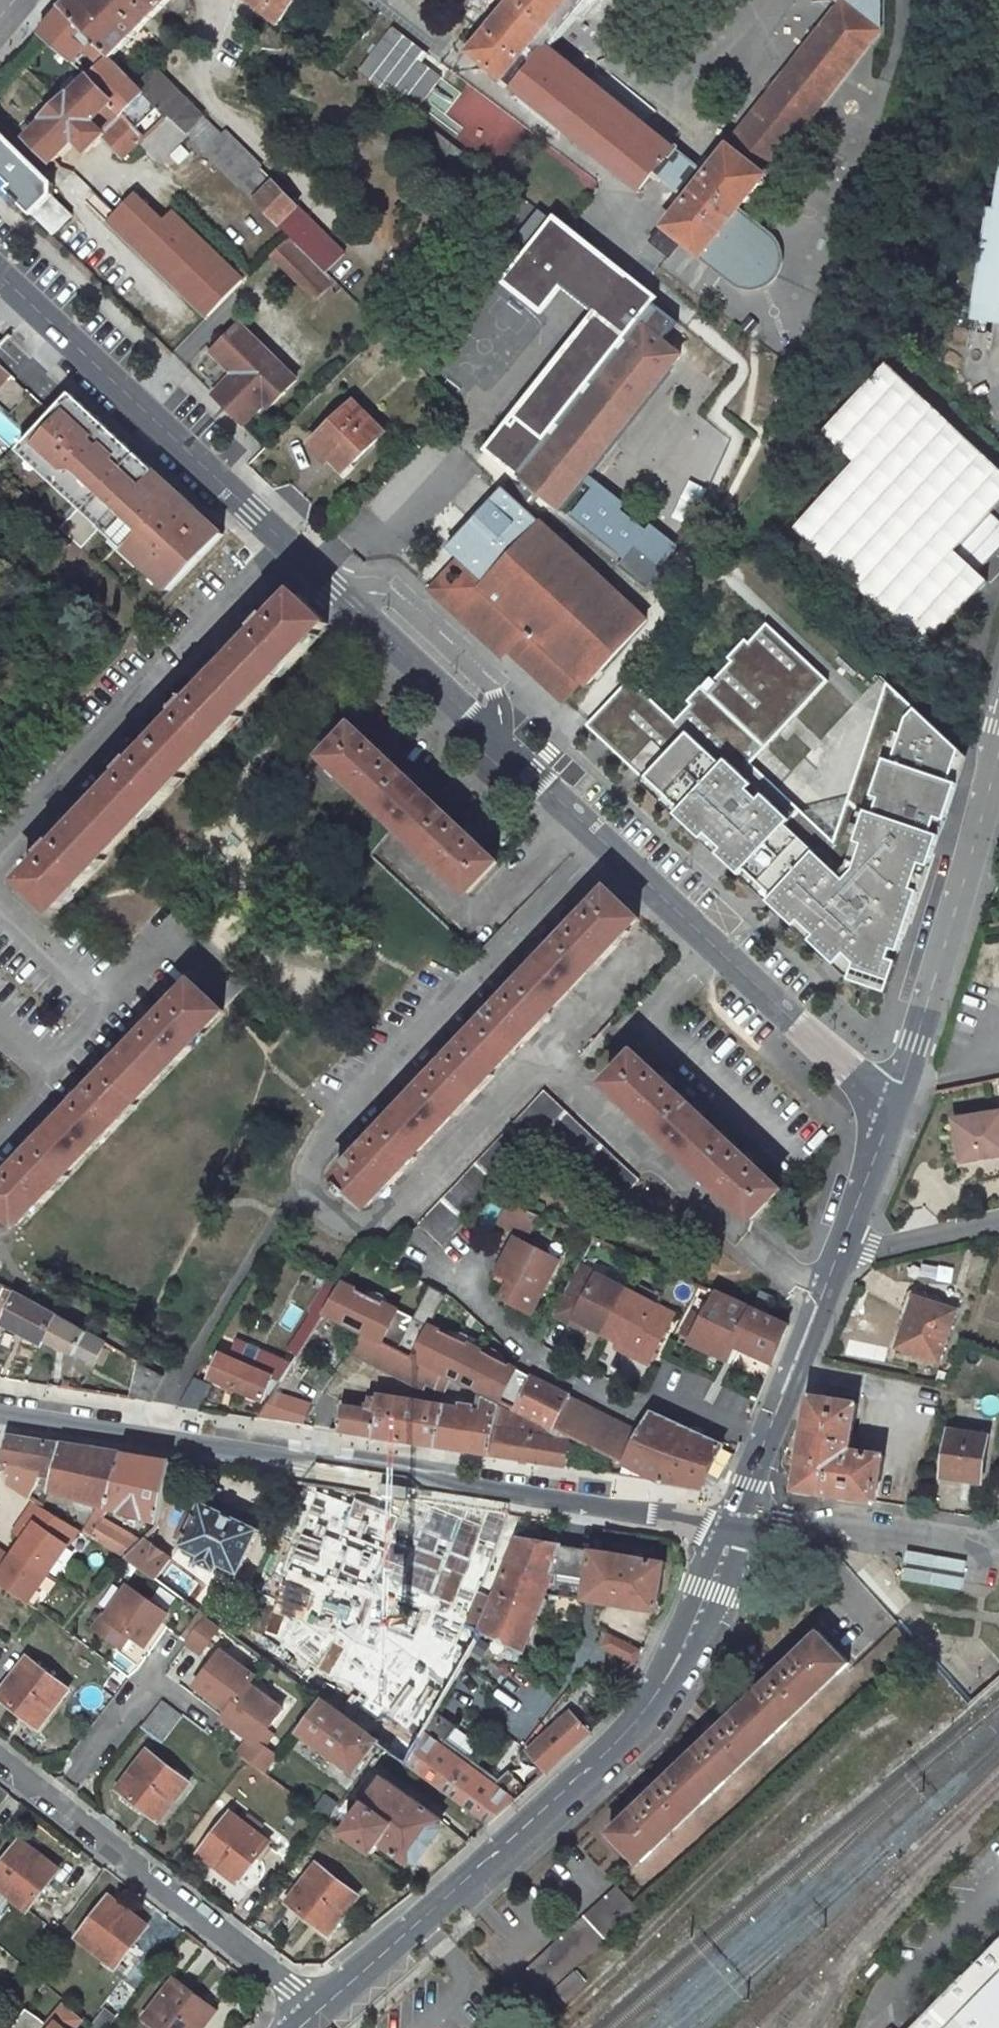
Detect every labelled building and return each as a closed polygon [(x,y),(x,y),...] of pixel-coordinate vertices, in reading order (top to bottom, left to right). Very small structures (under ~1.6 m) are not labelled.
[(62,10),(105,52),(110,58),(138,30),(143,25),(169,0),(74,0),(62,10)] [(301,48),(333,7),(324,0),(241,0),(301,48)] [(467,53),(639,190),(653,172),(683,196),(648,238),(667,254),(680,237),(733,277),(736,280),(740,281),(744,283),(748,283),(753,283),(756,283),(758,283),(762,281),(765,280),(768,278),(771,275),(773,272),(775,269),(777,266),(778,263),(779,260),(779,259),(779,255),(779,251),(778,247),(776,243),(774,240),(772,237),(770,235),(736,207),(882,27),(847,0),(842,0),(703,171),(546,43),(581,0),(510,0),(467,53)] [(882,27),(882,0),(847,0),(882,27)] [(105,52),(62,10),(37,38),(68,66),(83,51),(95,62),(105,52)] [(143,25),(138,30),(144,36),(149,31),(143,25)] [(426,51),(394,28),(358,74),(414,118),(444,80),(419,60),(426,51)] [(108,59),(86,82),(120,115),(143,93),(135,85),(108,59)] [(152,69),(135,85),(143,93),(156,105),(166,115),(183,132),(197,119),(199,116),(152,69)] [(86,82),(27,139),(51,162),(73,141),(85,152),(100,136),(121,158),(142,137),(132,128),(120,115),(86,82)] [(132,128),(142,137),(166,115),(156,105),(132,128)] [(197,119),(183,132),(203,152),(217,138),(197,119)] [(217,138),(203,152),(288,235),(324,271),(343,252),(255,167),(253,170),(231,149),(234,146),(222,133),(217,138)] [(28,216),(49,195),(49,183),(0,135),(0,188),(28,216)] [(990,159),(983,204),(974,202),(958,299),(998,306),(998,160),(990,159)] [(49,195),(28,216),(49,236),(68,217),(70,214),(49,195)] [(514,235),(573,279),(593,252),(595,250),(521,196),(500,225),(514,235)] [(127,198),(103,222),(204,318),(243,280),(175,216),(171,220),(174,223),(168,228),(163,223),(161,226),(152,217),(149,219),(127,198)] [(68,217),(49,236),(77,264),(96,245),(68,217)] [(288,235),(268,254),(316,300),(334,281),(324,271),(288,235)] [(573,279),(514,235),(489,269),(548,313),(573,279)] [(573,279),(606,303),(626,276),(593,252),(573,279)] [(680,316),(626,276),(606,303),(514,427),(508,423),(484,453),(559,510),(680,352),(663,338),(680,316)] [(958,299),(956,312),(998,319),(998,306),(958,299)] [(239,322),(211,350),(233,372),(226,380),(234,387),(221,401),(243,423),(264,401),(268,406),(296,377),(239,322)] [(884,366),(824,431),(857,462),(794,527),(921,649),(985,583),(953,553),(998,503),(998,474),(884,366)] [(234,387),(226,380),(213,393),(221,401),(234,387)] [(93,508),(136,459),(68,395),(24,443),(93,508)] [(349,402),(306,448),(324,464),(334,453),(348,466),(380,431),(349,402)] [(4,444),(20,428),(0,408),(0,440),(4,444)] [(93,508),(24,443),(16,451),(85,517),(93,508)] [(348,466),(334,453),(324,464),(338,477),(348,466)] [(219,537),(136,459),(93,508),(175,585),(219,537)] [(672,545),(586,480),(558,516),(644,581),(672,545)] [(652,622),(526,501),(467,562),(482,576),(456,603),(510,655),(515,650),(567,700),(586,680),(592,685),(652,622)] [(175,585),(93,508),(85,517),(166,594),(175,585)] [(979,546),(988,555),(981,562),(988,568),(998,557),(998,535),(993,530),(979,546)] [(988,555),(979,546),(972,554),(981,562),(988,555)] [(482,576),(467,562),(441,589),(456,603),(482,576)] [(326,626),(294,596),(270,620),(262,613),(250,626),(258,633),(201,693),(193,686),(182,698),(190,705),(134,764),(126,757),(114,769),(122,777),(63,839),(56,847),(48,839),(35,852),(45,860),(22,883),(54,912),(326,626)] [(962,758),(885,685),(825,843),(744,763),(824,682),(768,626),(673,722),(628,678),(584,723),(842,972),(881,986),(934,837),(927,835),(938,806),(921,789),(937,773),(952,787),(962,758)] [(394,823),(422,792),(354,728),(326,758),(394,823)] [(934,837),(952,787),(937,773),(921,789),(938,806),(927,835),(934,837)] [(497,862),(422,792),(394,823),(467,893),(497,862)] [(634,917),(607,892),(337,1177),(341,1180),(335,1185),(350,1198),(355,1193),(367,1203),(634,917)] [(191,985),(0,1187),(0,1210),(18,1226),(221,1014),(191,985)] [(691,1158),(719,1130),(633,1050),(607,1079),(691,1158)] [(635,1176),(544,1090),(423,1220),(445,1240),(544,1133),(614,1199),(635,1176)] [(954,1107),(963,1151),(998,1144),(998,1098),(954,1107)] [(779,1187),(719,1130),(691,1158),(752,1216),(779,1187)] [(505,1197),(495,1220),(525,1233),(535,1210),(505,1197)] [(557,1256),(511,1236),(495,1272),(509,1278),(501,1296),(533,1311),(557,1256)] [(572,1271),(550,1320),(586,1337),(589,1330),(605,1337),(624,1295),(572,1271)] [(964,1292),(925,1278),(907,1326),(945,1340),(964,1292)] [(467,1345),(341,1284),(322,1315),(360,1334),(350,1350),(371,1362),(381,1343),(402,1354),(391,1372),(424,1387),(427,1381),(433,1369),(446,1375),(451,1377),(467,1345)] [(751,1306),(764,1312),(773,1293),(759,1287),(751,1306)] [(764,1312),(751,1306),(717,1290),(702,1316),(692,1336),(689,1341),(725,1358),(733,1343),(772,1360),(787,1322),(764,1312)] [(16,1293),(8,1308),(3,1306),(0,1312),(0,1313),(5,1316),(4,1319),(42,1338),(53,1314),(16,1293)] [(673,1318),(624,1295),(605,1337),(619,1343),(616,1351),(651,1367),(673,1318)] [(684,1332),(692,1336),(702,1316),(694,1312),(684,1332)] [(105,1344),(53,1314),(42,1338),(95,1365),(105,1344)] [(236,1342),(229,1357),(253,1368),(260,1353),(236,1342)] [(402,1354),(381,1343),(371,1362),(391,1372),(402,1354)] [(529,1376),(467,1345),(451,1377),(514,1408),(529,1376)] [(229,1357),(221,1354),(210,1378),(263,1399),(275,1379),(280,1382),(290,1366),(260,1353),(253,1368),(229,1357)] [(136,1365),(124,1392),(147,1402),(159,1374),(136,1365)] [(446,1375),(433,1369),(427,1381),(444,1389),(446,1375)] [(563,1393),(529,1376),(514,1408),(550,1425),(563,1393)] [(188,1390),(180,1406),(198,1409),(208,1387),(194,1380),(190,1388),(189,1391),(188,1390)] [(858,1386),(817,1380),(814,1402),(809,1401),(798,1470),(881,1483),(887,1436),(853,1428),(858,1386)] [(75,1382),(65,1381),(64,1388),(74,1390),(75,1382)] [(640,1430),(563,1393),(550,1425),(627,1463),(640,1430)] [(486,1411),(481,1451),(563,1464),(567,1441),(529,1434),(530,1427),(534,1428),(534,1423),(497,1406),(498,1403),(476,1394),(474,1400),(481,1402),(479,1410),(486,1411)] [(344,1407),(341,1430),(430,1444),(434,1408),(428,1407),(429,1402),(380,1395),(378,1403),(370,1401),(369,1410),(344,1407)] [(442,1409),(434,1408),(430,1444),(481,1451),(486,1411),(479,1410),(442,1404),(442,1409)] [(721,1444),(650,1411),(640,1430),(627,1463),(659,1478),(700,1484),(721,1444)] [(993,1419),(955,1412),(948,1457),(985,1464),(993,1419)] [(125,1454),(5,1436),(1,1463),(3,1464),(2,1468),(10,1474),(2,1486),(5,1488),(35,1506),(44,1511),(47,1502),(34,1492),(39,1470),(53,1472),(49,1490),(109,1509),(125,1454)] [(173,1462),(125,1454),(109,1509),(160,1524),(173,1462)] [(408,1518),(398,1517),(388,1534),(417,1539),(434,1501),(413,1498),(408,1518)] [(259,1530),(203,1504),(182,1547),(202,1556),(218,1563),(238,1573),(259,1530)] [(47,1578),(79,1532),(44,1511),(35,1506),(20,1527),(29,1534),(24,1542),(15,1554),(47,1578)] [(90,1538),(112,1552),(123,1535),(99,1524),(90,1538)] [(29,1534),(20,1527),(14,1535),(24,1542),(29,1534)] [(112,1552),(121,1557),(139,1542),(123,1535),(112,1552)] [(666,1562),(518,1537),(481,1627),(479,1631),(482,1632),(524,1650),(548,1594),(659,1611),(666,1562)] [(171,1558),(143,1538),(139,1542),(121,1557),(181,1600),(191,1586),(166,1565),(171,1558)] [(27,1605),(47,1578),(15,1554),(5,1567),(0,1564),(0,1586),(27,1605)] [(218,1563),(202,1556),(199,1562),(215,1570),(218,1563)] [(166,1614),(127,1586),(102,1621),(99,1618),(89,1631),(115,1650),(124,1637),(140,1648),(166,1614)] [(456,1605),(451,1617),(464,1621),(469,1610),(456,1605)] [(329,1684),(320,1701),(355,1726),(403,1625),(367,1607),(329,1684)] [(830,1609),(626,1810),(656,1842),(861,1643),(830,1609)] [(449,1616),(375,1741),(406,1763),(435,1712),(482,1632),(479,1631),(481,1627),(464,1621),(451,1617),(449,1616)] [(204,1617),(185,1643),(199,1653),(218,1627),(204,1617)] [(644,1652),(611,1632),(602,1646),(638,1667),(644,1652)] [(252,1677),(218,1653),(193,1686),(226,1710),(227,1710),(246,1683),(247,1684),(252,1677)] [(29,1661),(0,1698),(0,1700),(41,1731),(70,1694),(29,1661)] [(303,1689),(318,1700),(320,1701),(329,1684),(310,1674),(303,1689)] [(247,1684),(246,1683),(227,1710),(226,1710),(221,1718),(248,1738),(254,1742),(280,1707),(247,1684)] [(162,1741),(181,1717),(159,1700),(140,1725),(162,1741)] [(320,1701),(318,1700),(294,1733),(309,1744),(351,1774),(375,1741),(355,1726),(320,1701)] [(592,1732),(571,1709),(527,1750),(547,1772),(592,1732)] [(458,1726),(435,1712),(406,1763),(489,1824),(528,1789),(510,1769),(496,1782),(446,1745),(458,1726)] [(309,1744),(294,1733),(284,1746),(300,1757),(309,1744)] [(254,1742),(248,1738),(235,1756),(262,1775),(275,1758),(254,1742)] [(188,1782),(149,1752),(119,1791),(158,1822),(188,1782)] [(439,1821),(383,1777),(341,1832),(371,1853),(380,1842),(408,1862),(439,1821)] [(320,1795),(313,1809),(326,1816),(334,1802),(320,1795)] [(242,1826),(230,1817),(199,1857),(238,1887),(269,1847),(257,1838),(242,1826)] [(248,1818),(242,1826),(257,1838),(263,1830),(248,1818)] [(684,1837),(635,1864),(643,1879),(692,1852),(684,1837)] [(0,1872),(0,1892),(12,1901),(28,1914),(61,1874),(23,1843),(0,1872)] [(358,1893),(320,1862),(288,1903),(326,1933),(358,1893)] [(634,1904),(615,1885),(505,1991),(521,2008),(634,1904)] [(12,1901),(0,1892),(0,1916),(12,1901)] [(107,1900),(77,1939),(115,1969),(145,1931),(107,1900)] [(910,2027),(998,2027),(998,1937),(910,2027)] [(145,2020),(155,2027),(204,2027),(216,2013),(176,1981),(145,2020)] [(85,2019),(67,2004),(49,2025),(41,2018),(27,2009),(14,2027),(77,2027),(85,2019)]
